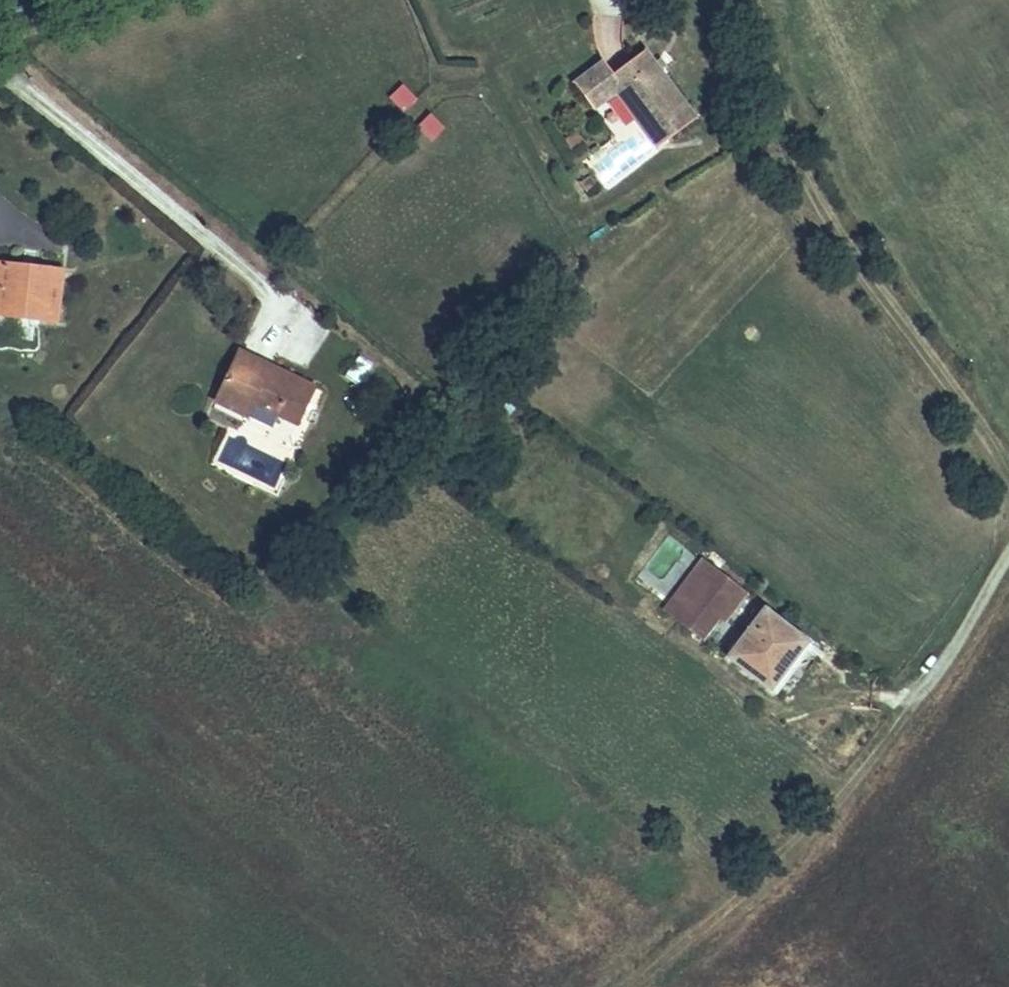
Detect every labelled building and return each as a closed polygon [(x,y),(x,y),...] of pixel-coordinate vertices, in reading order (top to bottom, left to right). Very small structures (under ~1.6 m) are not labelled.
[(686,109),(638,46),(604,72),(593,58),(569,76),(586,97),(608,80),(651,136),(686,109)] [(387,96),(403,112),(418,98),(402,82),(387,96)] [(59,328),(67,273),(0,264),(0,319),(59,328)] [(255,403),(300,423),(318,386),(238,348),(214,400),(249,416),(255,403)] [(358,353),(342,376),(357,387),(373,363),(358,353)] [(674,605),(713,634),(747,590),(709,561),(674,605)] [(737,652),(777,684),(812,639),(771,608),(737,652)]
